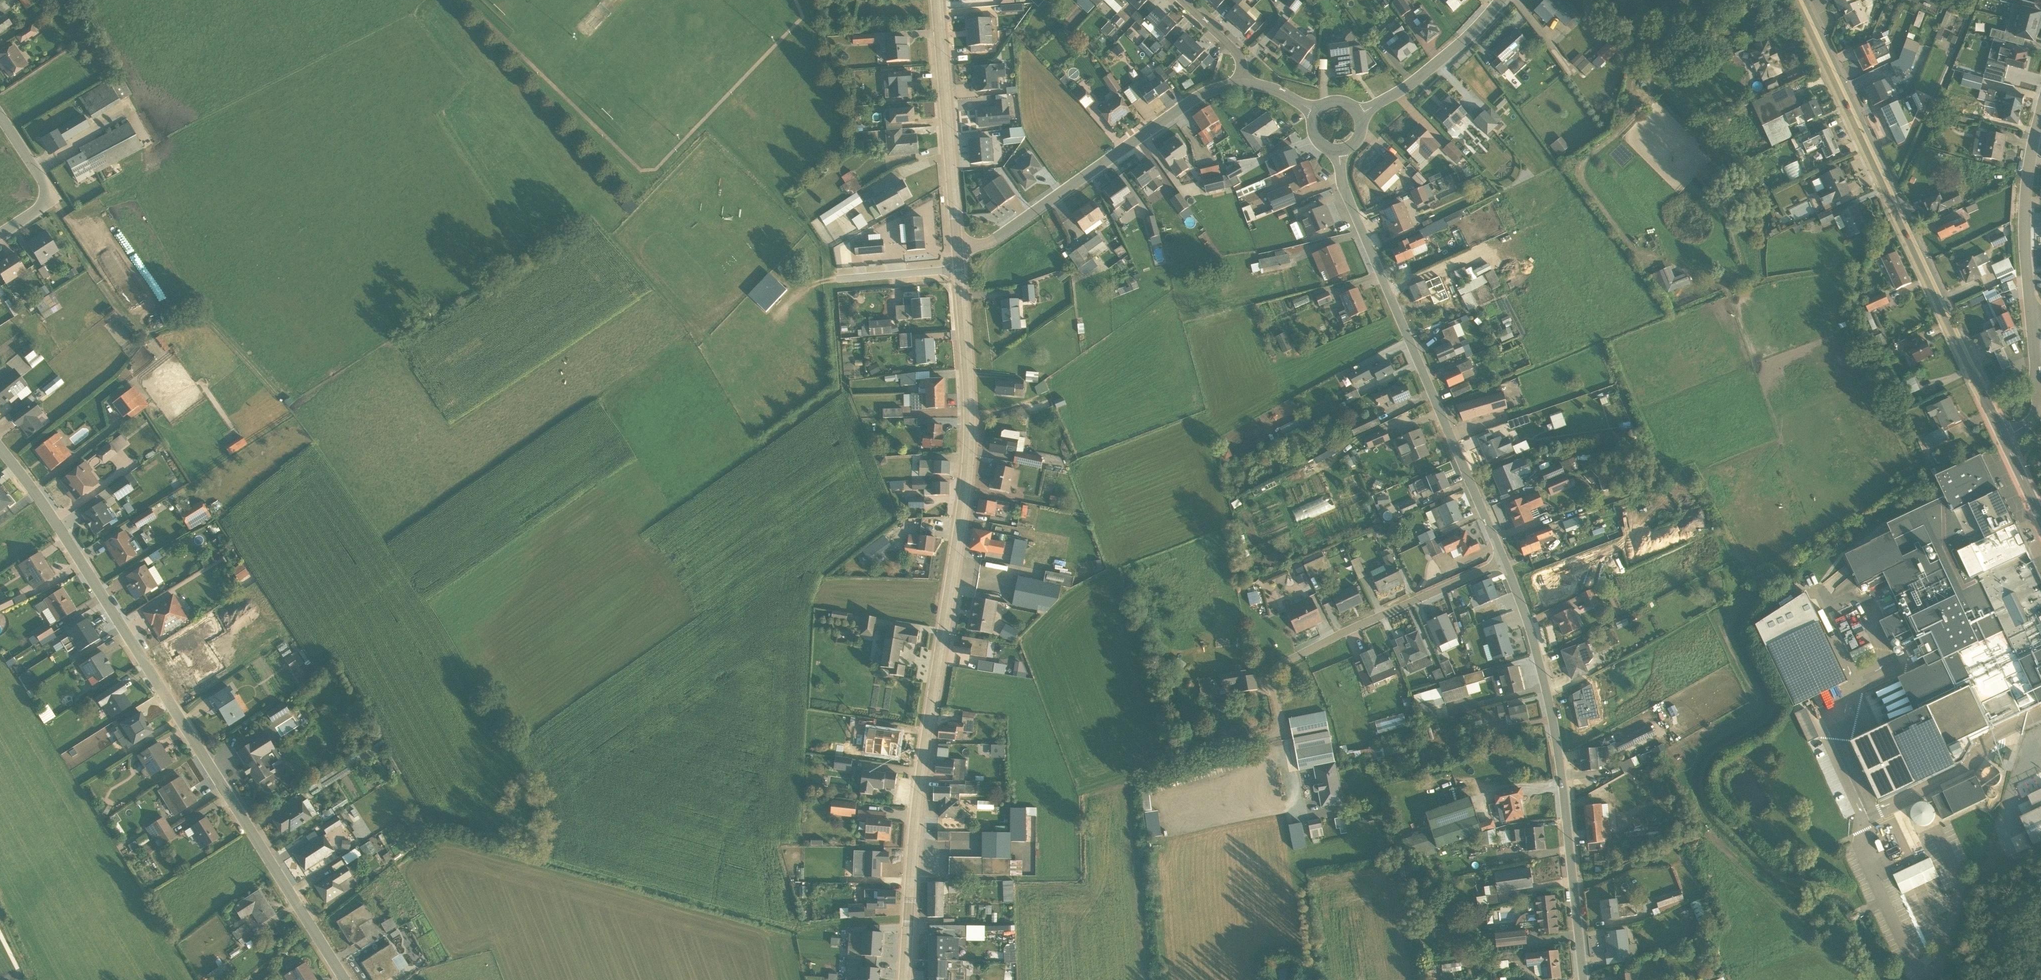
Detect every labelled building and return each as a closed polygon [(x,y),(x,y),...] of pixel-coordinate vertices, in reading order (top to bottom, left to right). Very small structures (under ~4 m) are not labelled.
[(27,13),(40,4),(37,0),(17,0),(27,13)] [(1087,0),(1080,0),(1076,4),(1088,15),(1095,7),(1087,0)] [(1103,2),(1109,8),(1115,2),(1122,8),(1130,0),(1104,0),(1103,2)] [(1122,8),(1131,17),(1130,18),(1135,22),(1147,10),(1142,6),(1147,0),(1130,0),(1122,8)] [(1233,0),(1208,0),(1217,9),(1223,2),(1227,6),(1233,0)] [(1227,6),(1232,11),(1226,17),(1235,26),(1249,11),(1251,9),(1243,1),(1243,0),(1233,0),(1227,6)] [(1303,4),(1298,0),(1281,0),(1295,13),(1303,4)] [(1391,3),(1401,17),(1411,11),(1403,0),(1391,0),(1393,2),(1391,3)] [(1467,0),(1442,0),(1453,12),(1467,0)] [(1557,0),(1546,0),(1540,6),(1534,12),(1546,24),(1554,16),(1565,27),(1566,26),(1571,31),(1579,23),(1557,0)] [(1859,2),(1855,4),(1853,0),(1833,0),(1839,12),(1841,11),(1850,30),(1868,21),(1859,2)] [(2010,20),(2040,29),(2040,13),(2024,8),(2025,2),(2018,0),(2001,0),(2000,2),(2014,6),(2010,20)] [(1151,14),(1147,10),(1135,22),(1140,27),(1141,25),(1150,34),(1155,30),(1167,17),(1157,8),(1151,14)] [(1435,27),(1421,8),(1413,14),(1417,19),(1413,22),(1417,27),(1415,29),(1426,43),(1438,34),(1434,29),(1435,27)] [(1948,8),(1935,39),(1941,42),(1943,38),(1941,37),(1951,15),(1958,18),(1960,13),(1948,8)] [(1258,19),(1249,11),(1235,26),(1244,35),(1250,28),(1255,33),(1267,20),(1261,15),(1258,19)] [(13,25),(4,13),(0,16),(0,34),(13,25)] [(968,28),(969,34),(997,31),(996,18),(982,19),(981,14),(967,15),(968,21),(966,21),(967,29),(968,28)] [(1155,30),(1163,38),(1158,44),(1163,48),(1174,37),(1169,33),(1176,26),(1167,17),(1155,30)] [(2040,30),(2040,29),(2010,20),(2006,33),(1992,29),(1990,37),(2023,46),(2025,41),(2036,43),(2040,30)] [(1299,65),(1315,45),(1286,23),(1272,42),(1278,47),(1279,46),(1292,55),(1290,58),(1299,65)] [(1403,31),(1399,25),(1390,31),(1394,37),(1386,44),(1399,62),(1416,49),(1403,31)] [(20,43),(37,34),(33,26),(15,35),(20,43)] [(1381,38),(1373,27),(1368,32),(1375,42),(1381,38)] [(1527,44),(1515,30),(1491,52),(1497,59),(1491,65),(1501,76),(1519,59),(1515,55),(1527,44)] [(998,45),(997,31),(969,34),(969,39),(968,39),(968,47),(970,47),(971,53),(985,52),(985,46),(998,45)] [(853,45),(875,44),(874,34),(853,35),(853,45)] [(1185,34),(1178,41),(1174,37),(1163,48),(1168,53),(1174,47),(1177,50),(1175,53),(1180,58),(1181,58),(1195,43),(1185,34)] [(1344,44),(1329,47),(1330,59),(1337,58),(1338,66),(1334,67),(1335,78),(1352,76),(1351,70),(1355,69),(1360,75),(1363,75),(1376,65),(1367,53),(1365,53),(1351,34),(1346,37),(1344,40),(1344,44)] [(1853,52),(1857,60),(1890,43),(1894,41),(1891,34),(1876,42),(1874,39),(1867,42),(1868,44),(1853,52)] [(1895,76),(1910,69),(1919,45),(1912,43),(1915,36),(1908,34),(1898,60),(1890,64),(1895,76)] [(1950,35),(1946,42),(1955,45),(1958,38),(1950,35)] [(908,39),(884,40),(886,63),(909,62),(908,39)] [(1758,73),(1767,92),(1778,87),(1773,76),(1781,73),(1775,62),(1778,61),(1773,50),(1770,51),(1765,41),(1746,50),(1752,64),(1750,65),(1754,75),(1758,73)] [(1204,52),(1195,43),(1181,58),(1178,61),(1191,74),(1202,63),(1198,59),(1204,52)] [(1894,52),(1890,43),(1857,60),(1862,72),(1878,64),(1889,58),(1888,55),(1894,52)] [(1615,53),(1607,44),(1595,54),(1598,57),(1592,63),(1598,69),(1615,53)] [(0,55),(0,66),(1,66),(9,78),(28,65),(14,45),(0,55)] [(2026,54),(2002,47),(1998,63),(2025,71),(2028,61),(2025,60),(2026,54)] [(1585,59),(1579,54),(1570,62),(1575,68),(1585,59)] [(1209,55),(1202,63),(1206,67),(1213,60),(1209,55)] [(1327,61),(1319,60),(1319,70),(1326,71),(1327,61)] [(1584,76),(1593,68),(1586,60),(1577,68),(1584,76)] [(1004,65),(974,68),(977,93),(1000,90),(998,78),(1006,77),(1004,65)] [(1159,77),(1149,85),(1158,97),(1169,90),(1164,82),(1169,79),(1158,65),(1154,69),(1159,77)] [(1308,72),(1299,65),(1296,70),(1304,76),(1308,72)] [(1113,94),(1122,89),(1112,72),(1103,78),(1113,94)] [(885,90),(885,99),(907,98),(906,88),(905,89),(905,83),(911,82),(910,73),(888,75),(889,90),(885,90)] [(1984,80),(1965,74),(1962,86),(1980,91),(1984,80)] [(80,99),(92,121),(131,99),(119,77),(80,99)] [(1147,105),(1158,97),(1149,85),(1144,77),(1128,88),(1129,90),(1125,93),(1131,102),(1135,99),(1137,101),(1142,98),(1147,105)] [(1889,78),(1864,90),(1872,107),(1897,95),(1889,78)] [(1761,100),(1751,104),(1772,148),(1792,138),(1787,128),(1796,123),(1797,126),(1821,114),(1814,101),(1800,108),(1792,93),(1802,89),(1798,81),(1761,100)] [(1095,103),(1081,87),(1072,95),(1086,111),(1095,103)] [(1997,104),(2004,106),(2020,110),(2024,96),(2007,92),(2007,95),(1988,90),(1987,92),(1981,91),(1979,100),(1985,101),(1997,104)] [(1748,98),(1751,104),(1761,100),(1757,93),(1748,98)] [(1915,94),(1880,110),(1897,145),(1904,142),(1909,130),(1907,125),(1912,123),(1918,110),(1922,108),(1915,94)] [(1130,112),(1117,95),(1104,105),(1097,110),(1111,128),(1119,123),(1117,120),(1121,116),(1122,119),(1130,112)] [(1455,126),(1467,114),(1449,96),(1442,104),(1446,108),(1435,118),(1447,131),(1447,133),(1452,138),(1456,138),(1459,135),(1459,130),(1455,126)] [(1505,103),(1501,98),(1493,105),(1497,110),(1505,103)] [(977,110),(979,128),(1010,125),(1007,100),(995,101),(995,108),(977,110)] [(1985,101),(1980,121),(1991,124),(1993,118),(2017,124),(2020,110),(2004,106),(2002,111),(1996,109),(1997,104),(1985,101)] [(1209,107),(1192,118),(1201,132),(1197,134),(1206,148),(1213,144),(1212,142),(1213,141),(1210,136),(1222,127),(1209,107)] [(1486,113),(1484,111),(1473,122),(1487,137),(1494,129),(1497,132),(1501,128),(1498,124),(1497,125),(1496,124),(1501,120),(1490,108),(1486,113)] [(889,111),(890,125),(914,123),(913,109),(889,111)] [(1277,130),(1267,115),(1242,132),(1256,151),(1265,145),(1261,140),(1277,130)] [(85,116),(60,130),(41,140),(51,156),(67,147),(63,141),(90,126),(85,116)] [(1958,121),(1977,126),(1978,121),(1960,116),(1958,121)] [(144,151),(130,123),(64,156),(78,184),(144,151)] [(1440,148),(1419,125),(1413,131),(1414,132),(1401,145),(1419,165),(1424,160),(1425,161),(1440,148)] [(887,156),(917,154),(915,136),(902,137),(901,128),(885,130),(887,156)] [(1025,137),(1022,128),(1021,128),(1001,131),(1003,146),(1021,144),(1025,137)] [(1838,153),(1827,129),(1822,132),(1820,129),(1811,133),(1813,136),(1810,137),(1808,133),(1791,141),(1799,158),(1819,148),(1824,160),(1838,153)] [(2001,162),(2006,137),(1977,131),(1972,156),(2001,162)] [(858,132),(855,132),(855,142),(854,142),(854,153),(864,152),(863,142),(859,143),(858,132)] [(1168,145),(1159,152),(1177,177),(1188,169),(1181,159),(1188,154),(1175,137),(1167,143),(1168,145)] [(1551,144),(1557,155),(1570,147),(1563,137),(1551,144)] [(992,139),(969,141),(971,165),(994,163),(992,139)] [(1462,156),(1450,143),(1442,151),(1454,164),(1454,163),(1456,166),(1461,161),(1459,158),(1462,156)] [(1469,152),(1465,148),(1460,152),(1465,157),(1469,152)] [(1265,163),(1271,178),(1292,169),(1300,165),(1294,151),(1265,163)] [(1403,167),(1390,153),(1384,159),(1385,160),(1368,177),(1383,193),(1398,178),(1395,175),(1403,167)] [(1011,170),(1025,189),(1035,182),(1031,176),(1040,170),(1031,156),(1023,161),(1022,160),(1020,159),(1018,161),(1017,163),(1019,164),(1011,170)] [(1142,166),(1131,174),(1141,187),(1158,175),(1146,158),(1140,162),(1142,166)] [(1798,161),(1784,168),(1791,182),(1805,176),(1798,161)] [(1316,184),(1308,163),(1300,165),(1292,169),(1297,183),(1289,186),(1280,189),(1266,195),(1272,213),(1296,203),(1292,193),(1303,189),(1303,188),(1316,184)] [(1218,167),(1200,171),(1202,179),(1220,175),(1218,167)] [(1849,194),(1837,170),(1811,183),(1826,212),(1835,207),(1832,202),(1849,194)] [(850,172),(842,178),(845,184),(839,188),(842,193),(846,191),(848,195),(851,194),(852,195),(861,189),(850,172)] [(1425,181),(1417,173),(1412,179),(1419,187),(1425,181)] [(985,206),(991,214),(1015,196),(1001,177),(983,189),(992,202),(985,206)] [(1138,205),(1118,177),(1112,182),(1113,184),(1103,191),(1110,200),(1108,201),(1114,211),(1122,206),(1127,213),(1138,205)] [(1222,177),(1203,181),(1206,194),(1225,190),(1222,177)] [(1948,191),(1924,202),(1928,210),(1930,209),(1932,213),(1936,211),(1938,214),(1963,202),(1956,189),(1960,187),(1956,178),(1945,184),(1948,191)] [(1238,199),(1266,187),(1264,181),(1235,192),(1238,199)] [(869,209),(875,220),(881,217),(882,218),(904,206),(903,201),(910,197),(902,182),(871,198),(875,205),(869,209)] [(1427,185),(1410,192),(1416,207),(1427,202),(1428,203),(1434,201),(1427,185)] [(819,218),(825,227),(862,203),(856,194),(819,218)] [(1180,194),(1171,201),(1180,214),(1189,207),(1180,194)] [(622,206),(630,215),(638,207),(630,198),(622,206)] [(1795,219),(1813,211),(1808,201),(1790,209),(1795,219)] [(1092,202),(1072,217),(1086,236),(1102,224),(1100,222),(1104,219),(1092,202)] [(1333,226),(1325,207),(1318,210),(1315,203),(1292,212),(1304,239),(1333,226)] [(1414,228),(1403,203),(1380,213),(1383,222),(1385,221),(1392,238),(1414,228)] [(1975,204),(1966,209),(1968,214),(1978,210),(1975,204)] [(1256,219),(1251,206),(1241,209),(1247,223),(1256,219)] [(1860,217),(1855,208),(1833,218),(1839,230),(1844,228),(1848,237),(1864,230),(1858,218),(1860,217)] [(1420,228),(1424,237),(1465,219),(1462,211),(1420,228)] [(1833,219),(1829,211),(1816,217),(1820,225),(1833,219)] [(861,215),(852,221),(858,231),(867,225),(861,215)] [(1155,217),(1145,219),(1150,238),(1159,236),(1155,217)] [(906,244),(907,252),(925,251),(922,219),(904,220),(905,227),(902,228),(903,244),(906,244)] [(1953,221),(1937,229),(1942,241),(1970,227),(1967,220),(1955,226),(1953,221)] [(2003,226),(1986,233),(1989,239),(2005,232),(2003,226)] [(45,232),(27,244),(41,266),(52,259),(51,257),(58,252),(45,232)] [(2004,235),(1990,241),(1994,250),(2008,245),(2004,235)] [(1080,269),(1107,249),(1097,236),(1076,252),(1072,246),(1066,251),(1080,269)] [(1398,267),(1414,262),(1410,252),(1427,246),(1424,237),(1399,246),(1400,251),(1393,254),(1398,267)] [(855,256),(884,254),(883,240),(854,243),(855,256)] [(836,247),(839,264),(852,262),(848,245),(836,247)] [(1349,272),(1337,245),(1312,256),(1323,283),(1349,272)] [(1104,262),(1109,269),(1128,255),(1122,246),(1111,255),(1112,256),(1104,262)] [(1258,261),(1261,274),(1291,269),(1288,255),(1285,255),(1284,251),(1274,253),(1274,257),(1258,261)] [(1896,252),(1882,260),(1897,291),(1912,284),(1896,252)] [(1986,275),(1982,266),(1990,262),(1986,253),(1958,265),(1966,284),(1986,275)] [(15,255),(0,264),(0,275),(6,285),(26,273),(15,255)] [(2008,259),(1992,267),(1997,280),(1999,279),(2002,284),(2004,293),(2014,289),(2011,280),(2015,277),(2015,272),(2008,259)] [(49,276),(43,267),(38,271),(44,280),(49,276)] [(1468,274),(1465,267),(1454,272),(1457,282),(1468,278),(1466,274),(1468,274)] [(1664,272),(1672,289),(1690,283),(1687,276),(1675,280),(1670,270),(1664,272)] [(1061,283),(1068,277),(1063,271),(1056,276),(1061,283)] [(1408,289),(1413,303),(1440,292),(1437,284),(1445,280),(1444,278),(1441,279),(1441,277),(1445,275),(1443,271),(1439,273),(1438,272),(1422,279),(1424,282),(1408,289)] [(1498,282),(1498,281),(1493,271),(1456,289),(1468,311),(1481,305),(1479,301),(1479,300),(1476,295),(1477,294),(1475,290),(1488,283),(1492,291),(1500,286),(1498,282)] [(767,316),(789,291),(770,274),(748,299),(767,316)] [(47,292),(44,287),(39,290),(42,295),(47,292)] [(1036,305),(1034,287),(1022,288),(1023,305),(1036,305)] [(1322,289),(1313,293),(1319,307),(1332,301),(1327,291),(1323,293),(1322,289)] [(1366,311),(1357,289),(1339,297),(1345,311),(1338,314),(1342,324),(1351,321),(1350,318),(1366,311)] [(1989,300),(1986,301),(1995,320),(1991,322),(1994,329),(2003,348),(2020,340),(1999,295),(1997,296),(1994,290),(1986,294),(1989,300)] [(1872,311),(1889,304),(1885,293),(1867,300),(1872,311)] [(1309,303),(1306,297),(1293,302),(1295,309),(1309,303)] [(911,299),(903,300),(903,307),(895,307),(896,321),(930,319),(929,301),(911,302),(911,299)] [(53,314),(43,300),(35,305),(44,319),(53,314)] [(1020,300),(1001,301),(1003,331),(1026,329),(1025,320),(1022,320),(1020,300)] [(1421,307),(1425,315),(1440,308),(1436,300),(1421,307)] [(1447,312),(1457,308),(1454,301),(1444,305),(1447,312)] [(1511,322),(1508,316),(1501,320),(1503,325),(1511,322)] [(857,331),(858,338),(892,335),(898,333),(896,326),(891,327),(891,321),(868,322),(869,327),(861,327),(862,330),(857,331)] [(1439,363),(1463,353),(1466,358),(1472,355),(1466,341),(1460,344),(1457,338),(1464,336),(1459,324),(1441,332),(1444,339),(1440,341),(1443,347),(1434,351),(1439,363)] [(1499,338),(1501,343),(1513,338),(1509,328),(1505,329),(1507,335),(1499,338)] [(1994,329),(1980,336),(1989,355),(2003,348),(1994,329)] [(159,334),(155,337),(162,347),(166,344),(159,334)] [(912,348),(911,334),(899,335),(900,348),(912,348)] [(1284,334),(1275,337),(1283,354),(1291,350),(1284,334)] [(1883,334),(1875,337),(1879,348),(1887,345),(1883,334)] [(1917,364),(1934,356),(1928,344),(1924,346),(1920,338),(1907,344),(1908,346),(1903,349),(1908,359),(1913,357),(1917,364)] [(933,341),(915,342),(917,365),(934,364),(933,341)] [(43,360),(30,344),(19,353),(31,369),(43,360)] [(1500,353),(1496,345),(1489,349),(1492,357),(1500,353)] [(1895,345),(1882,352),(1886,361),(1899,354),(1895,345)] [(1378,362),(1348,377),(1352,384),(1363,379),(1365,382),(1375,378),(1377,381),(1392,373),(1387,361),(1379,365),(1378,362)] [(1473,368),(1469,361),(1449,370),(1450,373),(1443,376),(1448,388),(1463,381),(1473,376),(1471,370),(1473,368)] [(0,381),(0,402),(2,405),(8,401),(10,404),(18,398),(21,402),(31,393),(26,387),(27,386),(13,370),(0,381)] [(1039,373),(1027,372),(1026,381),(1038,383),(1039,373)] [(57,376),(41,389),(47,396),(63,384),(57,376)] [(1914,378),(1900,384),(1905,396),(1919,390),(1914,378)] [(997,382),(996,395),(1023,397),(1024,381),(1007,380),(1006,383),(997,382)] [(920,381),(920,395),(944,395),(943,381),(920,381)] [(1039,394),(1049,390),(1045,381),(1035,386),(1039,394)] [(1449,391),(1453,398),(1471,390),(1468,382),(1449,391)] [(1396,386),(1372,397),(1377,408),(1386,404),(1388,408),(1410,399),(1405,386),(1397,390),(1396,386)] [(130,420),(148,406),(133,387),(111,404),(122,418),(126,416),(130,420)] [(1344,396),(1348,404),(1360,398),(1356,390),(1344,396)] [(1463,422),(1506,409),(1502,392),(1456,406),(1463,422)] [(944,395),(920,395),(911,395),(911,412),(927,412),(927,409),(944,409),(944,395)] [(1950,440),(1948,427),(1961,422),(1958,415),(1957,415),(1949,399),(1926,410),(1931,419),(1933,418),(1938,430),(1922,438),(1928,450),(1950,440)] [(42,413),(34,402),(11,420),(17,427),(19,425),(28,437),(43,426),(37,418),(42,413)] [(903,410),(883,410),(883,419),(903,418),(903,410)] [(1412,410),(1395,416),(1398,424),(1414,419),(1412,410)] [(1562,414),(1550,418),(1554,431),(1566,427),(1562,414)] [(1353,437),(1379,425),(1375,415),(1349,426),(1353,437)] [(1280,427),(1284,434),(1302,425),(1298,418),(1280,427)] [(920,425),(920,432),(923,432),(922,448),(931,449),(931,446),(942,447),(942,438),(941,438),(941,435),(938,435),(938,427),(920,425)] [(1389,440),(1384,430),(1364,439),(1369,449),(1389,440)] [(1420,430),(1393,441),(1404,467),(1428,456),(1421,440),(1423,439),(1420,430)] [(1015,456),(1014,464),(1041,469),(1043,458),(1022,454),(1025,439),(1019,438),(1020,434),(1002,432),(1001,441),(991,440),(989,452),(1015,456)] [(55,435),(34,451),(50,471),(71,455),(59,440),(62,438),(58,433),(56,435),(55,435)] [(1490,434),(1478,440),(1487,462),(1513,451),(1507,437),(1501,440),(1500,437),(1493,440),(1490,434)] [(120,436),(98,454),(105,463),(127,445),(120,436)] [(224,447),(230,455),(246,445),(241,436),(224,447)] [(1513,447),(1516,455),(1529,450),(1525,442),(1513,447)] [(1347,459),(1350,467),(1362,462),(1359,454),(1347,459)] [(950,463),(921,461),(921,455),(909,456),(910,462),(920,462),(919,477),(933,478),(933,475),(949,476),(950,463)] [(1844,556),(1861,593),(1888,581),(1903,611),(1880,622),(1889,641),(1911,631),(1922,653),(1911,659),(1913,663),(1924,658),(1927,665),(1899,678),(1915,713),(1852,743),(1880,802),(1963,762),(1973,746),(1970,740),(1991,730),(1990,728),(2040,704),(2040,579),(2034,563),(2032,564),(1981,455),(1936,477),(1946,497),(1888,524),(1891,533),(1844,556)] [(1573,458),(1540,472),(1544,483),(1579,469),(1578,466),(1577,467),(1573,458)] [(1530,473),(1524,459),(1492,473),(1497,483),(1498,483),(1503,494),(1523,487),(1519,478),(1530,473)] [(92,471),(85,462),(61,481),(67,488),(68,488),(70,491),(67,494),(73,502),(98,483),(90,472),(92,471)] [(1014,469),(997,466),(994,481),(991,481),(989,490),(1009,494),(1014,469)] [(1910,466),(1899,472),(1903,481),(1914,475),(1910,466)] [(1590,484),(1597,478),(1589,470),(1583,477),(1590,484)] [(1595,473),(1597,478),(1601,492),(1609,489),(1608,486),(1612,484),(1609,473),(1604,474),(1604,471),(1595,473)] [(108,489),(117,501),(133,490),(132,488),(137,484),(129,473),(108,489)] [(1446,482),(1445,482),(1442,474),(1435,477),(1434,475),(1412,484),(1417,495),(1430,490),(1431,495),(1449,488),(1446,482)] [(1570,488),(1565,475),(1544,483),(1550,497),(1570,488)] [(948,484),(932,484),(932,481),(912,481),(912,491),(923,491),(923,496),(948,496),(948,484)] [(0,491),(0,512),(8,506),(9,508),(15,504),(10,497),(6,499),(0,491)] [(1538,493),(1506,506),(1515,527),(1533,520),(1533,519),(1539,517),(1536,509),(1543,506),(1538,493)] [(1297,522),(1336,507),(1331,494),(1292,508),(1297,522)] [(1387,497),(1376,498),(1377,506),(1388,505),(1387,497)] [(924,499),(908,499),(908,509),(924,509),(924,499)] [(1417,509),(1413,500),(1398,507),(1401,515),(1417,509)] [(81,515),(85,522),(88,523),(90,527),(89,528),(94,536),(103,530),(102,528),(109,523),(111,526),(118,521),(112,513),(111,513),(104,503),(103,504),(101,501),(81,515)] [(179,514),(189,530),(210,517),(201,501),(200,501),(179,514)] [(1018,507),(980,501),(978,514),(995,517),(996,510),(1017,513),(1018,507)] [(1462,520),(1454,501),(1438,508),(1436,503),(1429,506),(1431,511),(1425,514),(1430,525),(1436,523),(1439,530),(1462,520)] [(133,511),(128,502),(122,506),(127,515),(133,511)] [(132,520),(137,529),(155,518),(149,509),(132,520)] [(1562,523),(1565,533),(1580,528),(1577,517),(1562,523)] [(1518,543),(1523,556),(1540,550),(1539,547),(1554,541),(1549,528),(1525,537),(1526,540),(1518,543)] [(1603,528),(1591,532),(1593,537),(1604,533),(1603,528)] [(105,543),(119,566),(142,551),(133,537),(130,539),(125,531),(105,543)] [(1005,543),(992,541),(993,535),(975,531),(972,550),(1003,556),(1005,543)] [(1460,551),(1463,557),(1479,550),(1475,542),(1469,544),(1464,533),(1440,543),(1445,555),(1450,553),(1450,555),(1460,551)] [(907,545),(906,545),(905,553),(933,557),(936,539),(908,535),(907,545)] [(886,538),(868,551),(875,560),(893,547),(886,538)] [(1027,542),(1014,540),(1012,552),(1019,554),(1020,549),(1026,550),(1027,542)] [(148,566),(161,557),(157,551),(144,560),(148,566)] [(38,553),(17,566),(32,591),(54,577),(38,553)] [(1379,595),(1404,584),(1391,554),(1381,559),(1384,566),(1369,573),(1379,595)] [(1024,559),(1011,557),(1010,565),(1022,567),(1024,559)] [(1323,557),(1303,566),(1309,578),(1328,569),(1323,557)] [(1365,577),(1357,559),(1350,562),(1358,580),(1365,577)] [(242,562),(231,569),(238,581),(249,574),(242,562)] [(136,600),(157,586),(144,566),(127,577),(134,588),(130,590),(136,600)] [(1299,583),(1309,579),(1302,566),(1293,570),(1299,583)] [(1057,601),(1061,587),(1071,588),(1073,578),(1045,572),(1043,582),(1018,576),(1011,606),(1044,612),(1057,601)] [(1472,587),(1479,606),(1497,599),(1492,586),(1492,585),(1490,581),(1490,580),(1472,587)] [(1332,596),(1339,613),(1362,603),(1354,586),(1332,596)] [(1599,587),(1580,595),(1586,609),(1597,604),(1594,598),(1602,595),(1599,587)] [(62,589),(34,607),(39,614),(42,612),(47,621),(53,617),(56,622),(73,612),(75,610),(67,597),(62,589)] [(1259,590),(1248,592),(1250,604),(1260,603),(1259,590)] [(1804,593),(1753,626),(1792,707),(1846,682),(1804,593)] [(15,604),(26,599),(23,594),(13,599),(15,604)] [(158,638),(188,619),(173,594),(143,614),(158,638)] [(12,604),(9,597),(0,601),(0,610),(12,604)] [(1295,634),(1322,622),(1312,598),(1284,610),(1295,634)] [(998,603),(974,599),(969,631),(992,635),(998,603)] [(1566,609),(1563,603),(1548,611),(1551,617),(1566,609)] [(832,618),(847,619),(848,612),(833,611),(832,618)] [(1555,630),(1560,628),(1563,637),(1580,631),(1573,611),(1551,619),(1555,630)] [(1458,625),(1460,631),(1473,626),(1468,612),(1460,615),(1462,623),(1458,625)] [(1456,639),(1445,615),(1427,623),(1438,647),(1456,639)] [(877,620),(860,617),(857,637),(874,640),(877,620)] [(1507,632),(1505,624),(1502,624),(1500,617),(1484,622),(1486,629),(1483,630),(1492,661),(1503,657),(1505,662),(1512,660),(1511,655),(1512,655),(1505,632),(1507,632)] [(1626,619),(1615,624),(1617,630),(1628,625),(1626,619)] [(63,647),(92,630),(86,620),(65,633),(68,637),(60,642),(63,647)] [(34,634),(39,642),(53,633),(48,625),(34,634)] [(1018,632),(1006,625),(999,636),(1012,643),(1018,632)] [(917,631),(887,627),(887,631),(884,630),(883,638),(880,638),(878,650),(881,650),(879,667),(891,669),(890,676),(902,678),(904,667),(899,666),(902,643),(915,645),(917,631)] [(92,630),(63,647),(66,653),(74,648),(78,653),(98,640),(92,630)] [(1418,662),(1429,657),(1418,632),(1405,637),(1410,648),(1399,653),(1405,667),(1406,666),(1411,676),(1422,671),(1418,662)] [(988,642),(962,638),(961,644),(954,642),(953,653),(986,658),(988,642)] [(1870,643),(1849,653),(1853,664),(1875,655),(1870,643)] [(1586,644),(1561,652),(1571,680),(1588,674),(1585,666),(1588,665),(1592,659),(1586,644)] [(285,658),(291,669),(307,661),(302,649),(285,658)] [(1354,664),(1364,687),(1372,684),(1373,685),(1394,676),(1385,654),(1375,659),(1371,651),(1360,656),(1362,661),(1354,664)] [(78,667),(91,687),(113,673),(101,652),(78,667)] [(989,659),(988,670),(1010,674),(1011,667),(1005,666),(1006,662),(989,659)] [(1021,663),(1015,662),(1014,672),(1025,673),(1021,663)] [(1433,671),(1436,680),(1444,677),(1440,668),(1433,671)] [(1522,691),(1516,668),(1497,673),(1497,675),(1490,677),(1492,683),(1493,683),(1496,697),(1503,695),(1503,696),(1522,691)] [(1413,696),(1422,727),(1439,723),(1435,707),(1468,698),(1468,696),(1480,693),(1478,683),(1484,682),(1481,671),(1438,683),(1439,689),(1413,696)] [(1220,687),(1237,684),(1238,694),(1256,690),(1254,677),(1246,678),(1244,672),(1218,676),(1220,687)] [(1214,705),(1208,678),(1198,680),(1203,707),(1214,705)] [(125,691),(120,683),(95,699),(100,708),(103,707),(111,718),(130,706),(122,693),(125,691)] [(1592,685),(1571,696),(1578,728),(1587,726),(1586,721),(1598,718),(1592,685)] [(36,686),(26,693),(30,699),(40,693),(36,686)] [(229,688),(210,700),(215,708),(216,707),(228,726),(244,716),(233,697),(235,696),(229,688)] [(1507,702),(1508,707),(1524,704),(1523,699),(1507,702)] [(1232,717),(1227,701),(1218,704),(1224,720),(1232,717)] [(271,723),(289,712),(284,704),(266,715),(271,723)] [(47,705),(36,712),(44,724),(54,717),(47,705)] [(1497,710),(1471,716),(1474,727),(1505,719),(1506,726),(1528,721),(1524,706),(1508,709),(1507,705),(1496,707),(1497,710)] [(962,741),(963,732),(972,733),(974,714),(963,712),(961,725),(948,724),(948,728),(940,727),(938,739),(955,741),(956,740),(962,741)] [(1298,771),(1313,768),(1321,808),(1343,804),(1335,763),(1325,712),(1288,720),(1298,771)] [(152,733),(140,713),(115,729),(116,731),(112,733),(122,748),(126,746),(127,748),(152,733)] [(1403,714),(1374,721),(1377,735),(1406,727),(1403,714)] [(1607,748),(1579,751),(1581,772),(1599,771),(1598,767),(1606,766),(1605,759),(1615,758),(1614,754),(1619,753),(1654,736),(1650,727),(1607,748)] [(282,763),(264,734),(235,752),(256,785),(279,771),(276,766),(282,763)] [(1611,736),(1605,739),(1608,746),(1614,742),(1611,736)] [(171,763),(158,743),(136,757),(143,769),(140,771),(145,779),(171,763)] [(1005,758),(1006,744),(992,744),(992,757),(1005,758)] [(1662,744),(1647,752),(1650,757),(1664,750),(1662,744)] [(1337,753),(1339,768),(1377,762),(1374,747),(1347,752),(1346,746),(1339,747),(1340,753),(1337,753)] [(938,748),(937,756),(949,756),(949,748),(938,748)] [(1646,754),(1637,757),(1640,763),(1648,759),(1646,754)] [(1635,757),(1619,765),(1623,773),(1639,764),(1635,757)] [(376,766),(381,775),(385,772),(377,759),(375,761),(377,765),(376,766)] [(944,762),(936,761),(934,775),(952,776),(952,782),(964,782),(966,761),(944,759),(944,762)] [(835,761),(834,770),(851,772),(851,763),(835,761)] [(1993,763),(1982,775),(1990,783),(2002,772),(1993,763)] [(1657,767),(1650,770),(1656,785),(1658,784),(1663,798),(1668,797),(1657,767)] [(386,772),(390,778),(395,775),(392,769),(386,772)] [(859,794),(872,796),(873,789),(883,791),(883,788),(895,789),(897,774),(879,772),(879,773),(862,771),(859,794)] [(1974,771),(1931,792),(1933,796),(1976,776),(1974,771)] [(1976,777),(1933,798),(1943,820),(1987,799),(1976,777)] [(196,801),(181,778),(156,794),(171,817),(196,801)] [(934,789),(934,801),(939,802),(959,801),(959,795),(976,795),(976,782),(965,782),(965,786),(950,785),(950,789),(934,789)] [(1450,789),(1452,799),(1461,797),(1458,787),(1450,789)] [(2020,817),(2034,847),(2040,843),(2040,790),(2027,796),(2034,811),(2020,817)] [(1161,835),(1159,811),(1152,811),(1150,791),(1144,792),(1147,836),(1161,835)] [(1520,792),(1494,798),(1496,808),(1502,807),(1506,825),(1524,821),(1520,803),(1523,802),(1520,792)] [(1481,834),(1478,825),(1469,797),(1425,813),(1430,831),(1395,842),(1397,860),(1403,859),(1481,834)] [(330,807),(333,812),(347,803),(344,798),(330,807)] [(281,834),(287,829),(289,832),(316,815),(306,800),(273,822),(281,834)] [(833,800),(831,815),(856,817),(858,802),(833,800)] [(959,801),(939,802),(939,819),(959,820),(959,801)] [(1933,817),(1931,801),(1912,803),(1914,819),(1933,817)] [(1607,804),(1583,807),(1588,851),(1605,850),(1605,843),(1611,842),(1607,804)] [(334,815),(330,809),(326,812),(325,810),(321,812),(324,816),(319,820),(321,824),(334,815)] [(1010,833),(982,833),(982,858),(948,858),(948,876),(1022,876),(1022,862),(1011,861),(1011,842),(1040,842),(1040,810),(1010,809),(1010,833)] [(859,811),(858,821),(867,822),(865,840),(889,842),(891,823),(886,823),(886,814),(859,811)] [(176,836),(163,817),(145,828),(158,847),(176,836)] [(219,839),(206,817),(189,828),(202,850),(219,839)] [(321,826),(326,835),(341,825),(336,817),(321,826)] [(1640,829),(1641,829),(1638,818),(1631,820),(1635,831),(1640,831),(1640,829)] [(1309,831),(1322,829),(1320,819),(1307,821),(1309,831)] [(1492,820),(1478,825),(1481,834),(1495,829),(1492,820)] [(1300,824),(1288,826),(1292,851),(1305,849),(1300,824)] [(1496,833),(1497,844),(1524,841),(1526,852),(1527,852),(1527,854),(1533,853),(1533,851),(1543,850),(1541,828),(1496,833)] [(1640,829),(1640,831),(1641,836),(1658,835),(1658,828),(1641,829),(1640,829)] [(1322,829),(1309,831),(1310,839),(1323,837),(1322,829)] [(1479,835),(1480,846),(1496,844),(1494,830),(1481,834),(1479,835)] [(146,833),(128,844),(132,850),(149,840),(146,833)] [(950,833),(937,833),(937,842),(950,842),(950,833)] [(324,836),(294,855),(304,870),(334,851),(324,836)] [(341,841),(340,849),(348,850),(349,841),(341,841)] [(376,852),(369,842),(359,848),(366,859),(376,852)] [(341,857),(346,865),(360,856),(355,848),(341,857)] [(860,866),(860,875),(844,874),(843,883),(861,884),(861,877),(879,878),(879,863),(889,863),(889,854),(854,852),(853,865),(860,866)] [(391,859),(387,853),(382,857),(386,863),(391,859)] [(1930,858),(1893,875),(1902,894),(1938,877),(1930,858)] [(314,886),(325,904),(343,892),(339,885),(351,877),(340,860),(331,867),(334,873),(314,886)] [(1531,887),(1528,870),(1494,875),(1495,886),(1484,888),(1485,896),(1476,898),(1477,907),(1498,904),(1497,892),(1531,887)] [(963,881),(949,880),(949,894),(963,894),(963,881)] [(944,883),(929,882),(927,918),(943,919),(944,883)] [(1013,882),(1003,882),(1002,903),(1013,903),(1013,882)] [(1657,908),(1651,910),(1654,917),(1684,903),(1680,890),(1654,899),(1657,908)] [(274,915),(259,891),(233,908),(241,921),(251,914),(258,925),(274,915)] [(867,891),(866,904),(849,906),(849,918),(874,917),(875,910),(885,910),(885,906),(895,906),(896,892),(867,891)] [(1538,935),(1557,933),(1554,897),(1534,899),(1536,922),(1519,924),(1519,928),(1537,926),(1538,935)] [(1701,899),(1690,904),(1698,922),(1700,921),(1701,925),(1707,922),(1706,919),(1710,917),(1701,899)] [(1616,900),(1600,902),(1602,920),(1636,916),(1634,903),(1617,905),(1616,900)] [(372,919),(363,905),(336,922),(351,945),(349,946),(350,947),(365,938),(358,927),(372,919)] [(1683,906),(1677,910),(1682,919),(1688,914),(1683,906)] [(380,924),(385,933),(396,927),(391,918),(380,924)] [(254,937),(244,924),(236,931),(245,943),(254,937)] [(986,925),(986,933),(1012,934),(1012,926),(986,925)] [(929,926),(929,961),(958,962),(959,961),(959,938),(967,938),(967,926),(954,926),(943,926),(929,926)] [(849,933),(849,943),(881,945),(881,942),(882,941),(883,934),(879,934),(879,927),(867,927),(867,933),(849,933)] [(389,935),(392,939),(399,934),(396,930),(389,935)] [(1526,945),(1524,930),(1494,933),(1495,948),(1526,945)] [(1626,931),(1604,933),(1604,934),(1606,934),(1606,935),(1606,936),(1609,954),(1605,955),(1606,964),(1630,961),(1630,959),(1637,958),(1635,944),(1628,945),(1626,931)] [(877,957),(880,957),(881,955),(882,948),(881,948),(881,945),(849,943),(848,954),(865,956),(865,962),(876,963),(877,957)] [(362,963),(367,971),(372,979),(385,979),(397,972),(390,960),(398,955),(391,944),(362,963)] [(1005,945),(1004,961),(1015,961),(1016,945),(1005,945)] [(231,958),(241,952),(237,947),(228,954),(231,958)] [(1525,955),(1526,967),(1533,966),(1534,975),(1536,977),(1541,976),(1541,979),(1547,979),(1560,978),(1557,951),(1525,955)] [(1491,963),(1492,971),(1508,969),(1507,963),(1522,962),(1521,952),(1505,954),(1493,956),(1493,963),(1491,963)] [(929,961),(929,979),(966,979),(966,969),(962,969),(962,962),(958,962),(929,961)] [(304,962),(282,977),(284,979),(316,979),(304,962)] [(880,970),(880,969),(876,969),(876,963),(865,962),(864,968),(847,967),(846,978),(867,979),(879,979),(879,977),(880,977),(880,970)] [(1464,962),(1441,965),(1442,974),(1461,971),(1460,967),(1465,967),(1464,962)] [(223,964),(206,976),(209,979),(219,979),(229,973),(223,964)] [(1422,972),(1423,979),(1431,979),(1430,971),(1422,972)]
